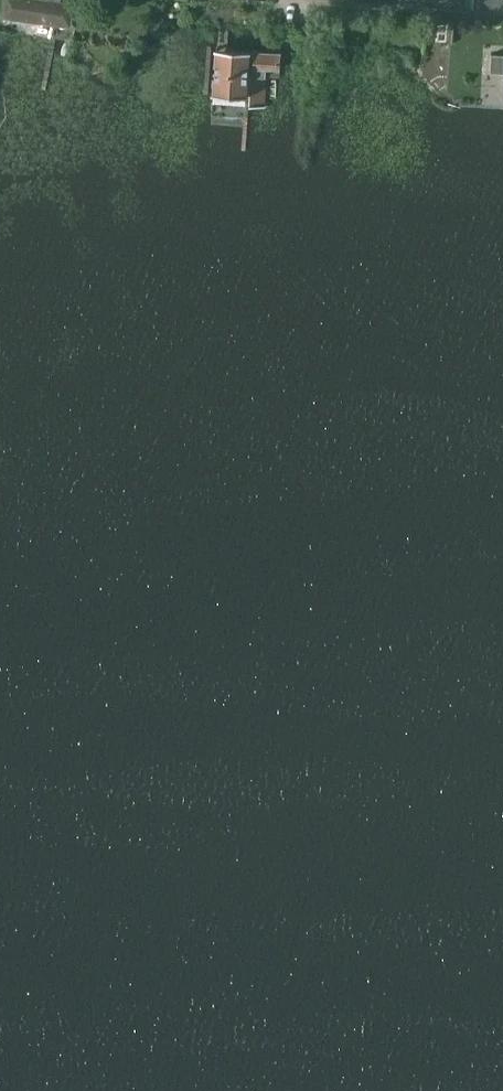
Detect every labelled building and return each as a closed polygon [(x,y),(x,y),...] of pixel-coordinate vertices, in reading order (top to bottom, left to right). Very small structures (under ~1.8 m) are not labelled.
[(78,12),(76,12),(77,3),(56,0),(10,0),(8,15),(74,25),(75,16),(77,16),(78,12)] [(281,69),(282,51),(219,45),(215,92),(246,95),(247,93),(251,94),(250,106),(264,107),(267,67),(281,69)] [(492,53),(491,71),(502,72),(502,54),(492,53)]
